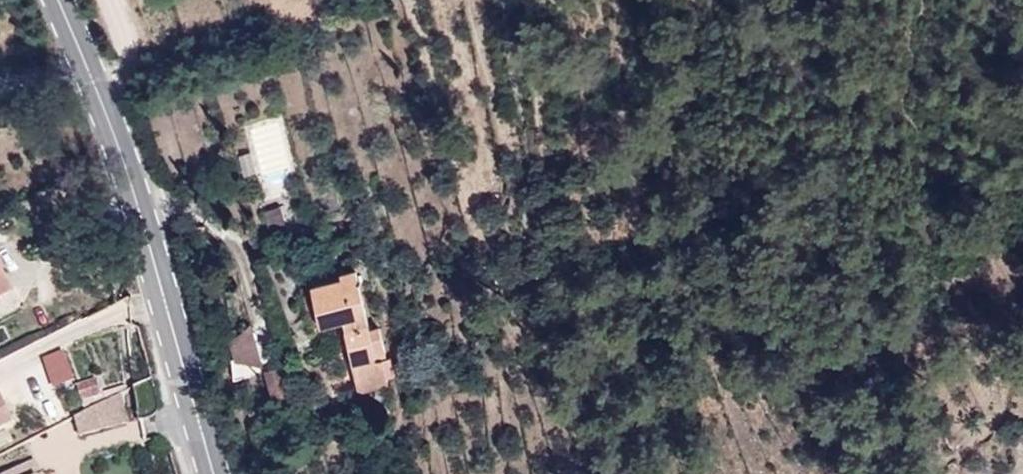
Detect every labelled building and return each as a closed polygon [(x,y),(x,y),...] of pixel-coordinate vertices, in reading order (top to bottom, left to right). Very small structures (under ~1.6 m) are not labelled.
[(280,205),(265,210),(272,234),(287,230),(280,205)] [(353,361),(346,286),(301,289),(304,319),(327,318),(335,391),(357,389),(356,380),(364,378),(362,361),(353,361)] [(261,364),(251,324),(231,340),(236,359),(261,364)] [(65,350),(43,358),(54,387),(76,379),(65,350)] [(282,365),(265,370),(273,399),(290,394),(282,365)] [(97,378),(78,384),(86,411),(104,401),(97,378)] [(270,403),(261,379),(244,386),(252,410),(270,403)] [(122,392),(77,415),(81,435),(129,420),(122,392)] [(23,472),(17,462),(0,470),(0,473),(19,473),(23,472)]
